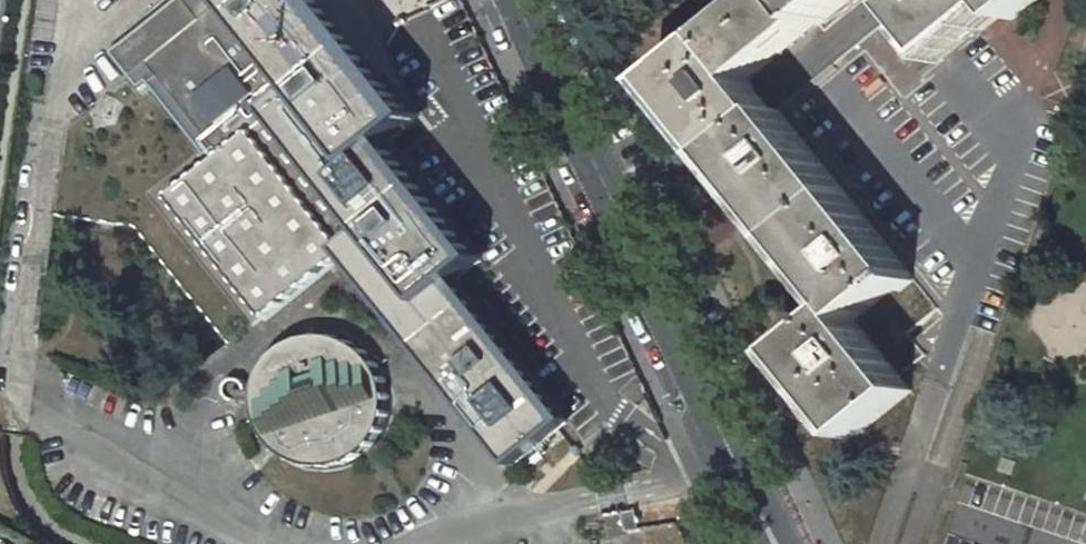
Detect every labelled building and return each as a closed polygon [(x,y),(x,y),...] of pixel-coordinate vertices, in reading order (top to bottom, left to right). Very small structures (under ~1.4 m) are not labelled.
[(321,0),(217,0),(141,60),(216,155),(165,196),(265,321),(347,256),(515,465),(564,427),(568,424),(543,393),(456,282),(471,269),(481,261),(390,143),(416,120),(415,119),(350,37),(321,0)] [(657,85),(715,157),(774,111),(750,81),(850,0),(762,0),(657,85)] [(902,8),(903,8),(941,56),(1001,6),(1012,20),(1038,0),(912,0),(902,8)] [(912,275),(778,110),(715,157),(840,311),(789,351),(857,435),(913,391),(856,320),(912,275)] [(255,415),(258,426),(263,436),(270,445),(278,453),(287,459),(297,464),(308,467),(319,468),(330,468),(341,466),(351,462),(361,457),(370,450),(377,441),(383,432),(388,422),(390,411),(391,400),(391,389),(388,378),(384,368),(378,358),(371,350),(362,343),(352,337),(342,333),(331,331),(320,331),(309,332),(298,335),(288,339),(279,346),(271,353),(264,362),(259,372),(255,382),(253,393),(253,405),(255,415)] [(622,511),(627,531),(641,528),(636,508),(622,511)]
